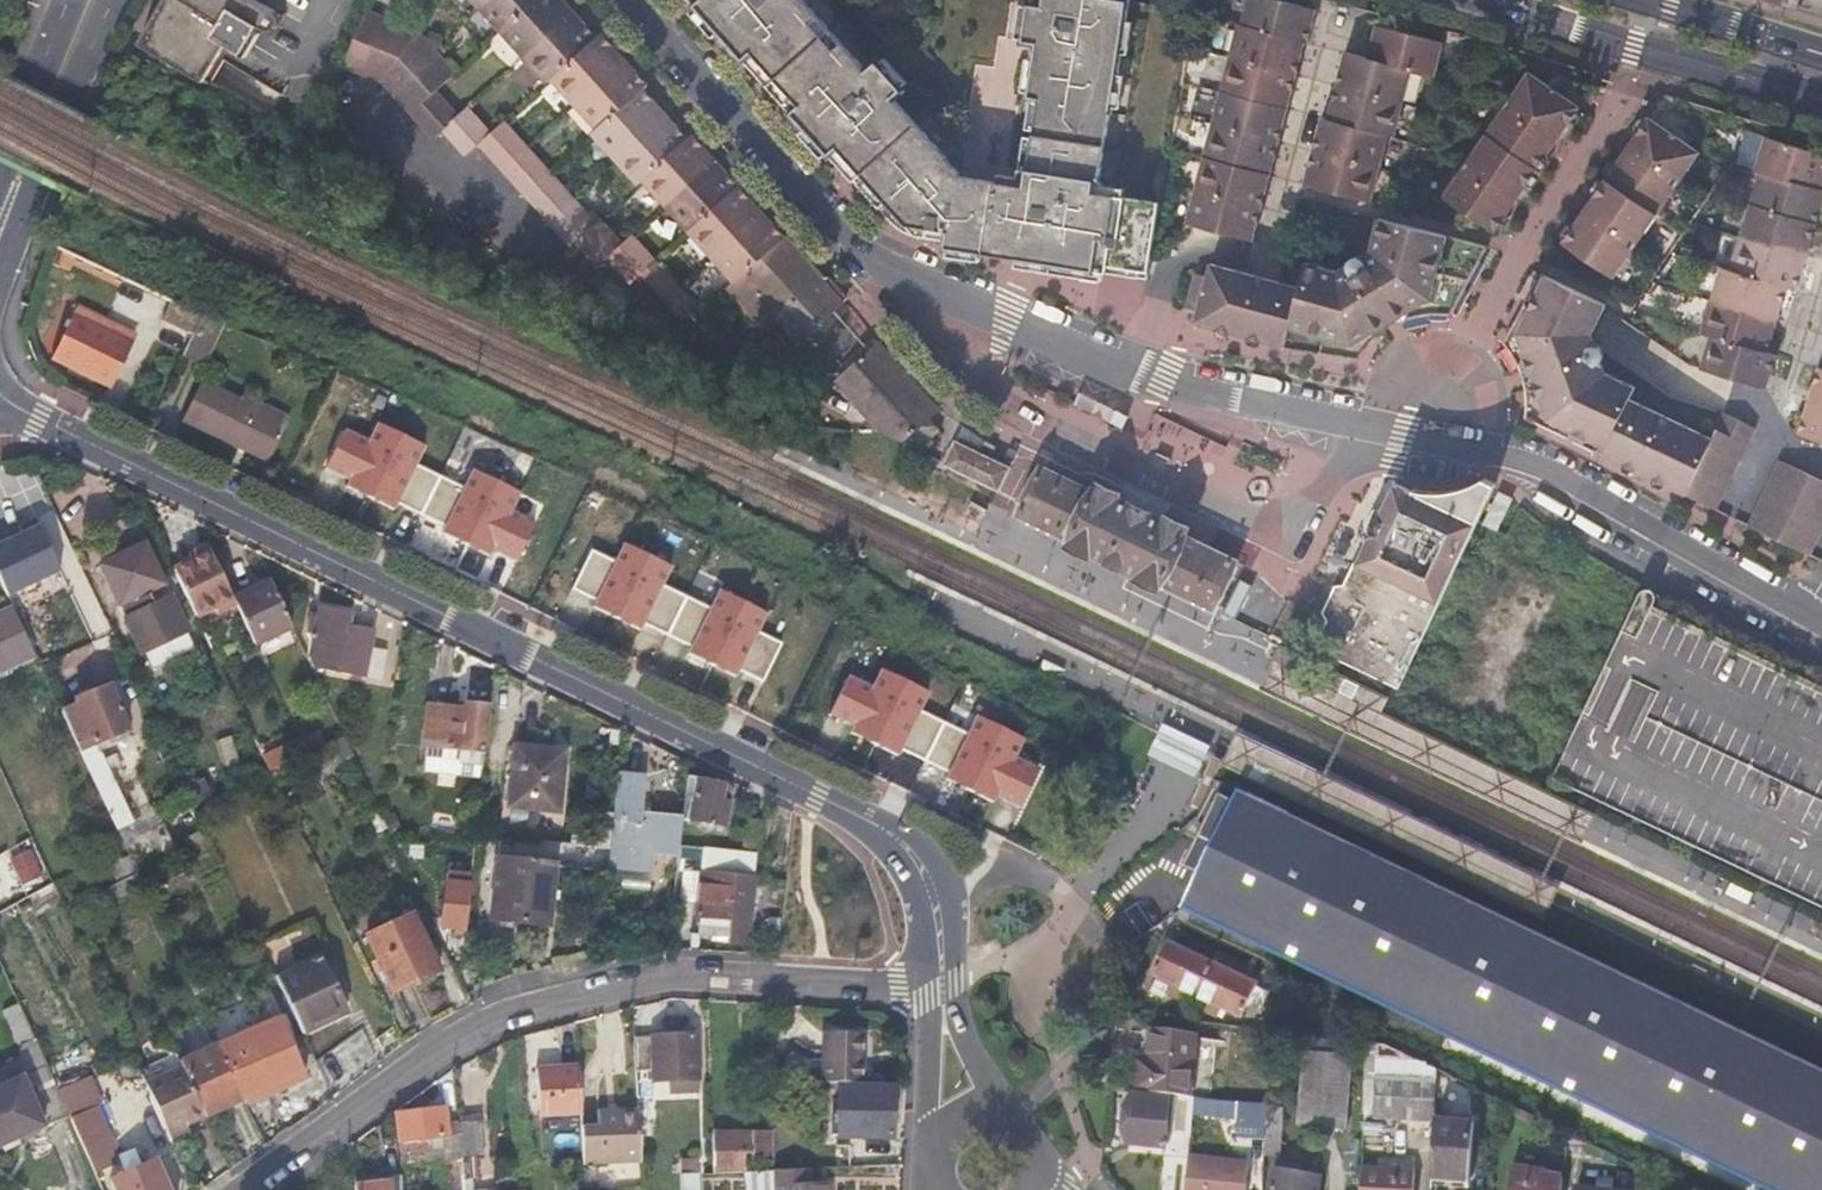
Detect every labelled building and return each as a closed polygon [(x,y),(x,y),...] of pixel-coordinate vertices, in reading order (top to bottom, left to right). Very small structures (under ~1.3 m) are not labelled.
[(134,37),(156,0),(147,0),(126,32),(134,37)] [(134,37),(190,73),(217,31),(220,33),(232,0),(156,0),(134,37)] [(220,33),(222,35),(221,39),(237,49),(252,25),(248,22),(252,16),(265,24),(277,4),(270,0),(232,0),(220,33)] [(541,76),(547,71),(592,122),(588,126),(631,174),(637,171),(728,273),(718,282),(757,325),(772,311),(784,326),(802,325),(838,293),(745,190),(738,183),(706,146),(699,139),(686,125),(681,130),(658,104),(652,98),(638,81),(643,77),(626,57),(621,52),(598,26),(593,30),(568,3),(565,0),(473,0),(541,76)] [(950,244),(958,246),(960,231),(914,224),(712,0),(697,0),(803,118),(862,183),(883,207),(888,214),(895,222),(905,229),(913,232),(916,233),(922,234),(932,236),(941,241),(950,244)] [(969,174),(942,145),(902,101),(911,92),(888,66),(878,75),(811,0),(712,0),(914,224),(960,231),(969,174)] [(1166,201),(1099,190),(1100,182),(1107,175),(1134,2),(1123,0),(1049,0),(1048,6),(1035,4),(1029,39),(1042,41),(1034,94),(1044,96),(1030,184),(999,179),(990,236),(1015,240),(1157,262),(1166,201)] [(1218,229),(1255,239),(1308,41),(1312,42),(1320,10),(1285,0),(1253,0),(1247,24),(1244,24),(1190,221),(1218,229)] [(365,4),(341,64),(378,75),(428,131),(438,124),(460,149),(473,138),(562,238),(566,233),(589,258),(598,250),(621,276),(632,266),(672,311),(687,297),(624,226),(614,235),(592,210),(588,214),(499,114),(485,127),(462,100),(453,109),(432,84),(452,65),(428,38),(419,26),(365,4)] [(1308,180),(1373,198),(1391,133),(1397,134),(1414,70),(1437,77),(1446,45),(1382,26),(1373,59),(1348,53),(1331,117),(1325,115),(1308,180)] [(1496,227),(1539,164),(1580,99),(1529,67),(1445,194),(1496,227)] [(1615,274),(1702,152),(1651,115),(1596,192),(1566,239),(1565,239),(1615,274)] [(1774,138),(1764,170),(1767,170),(1736,270),(1727,268),(1707,334),(1716,337),(1705,368),(1770,389),(1781,357),(1773,353),(1794,288),(1800,289),(1821,219),(1821,153),(1774,138)] [(990,236),(999,179),(969,174),(960,231),(990,236)] [(1396,322),(1401,320),(1413,316),(1428,312),(1449,313),(1490,245),(1391,212),(1382,241),(1388,249),(1375,256),(1356,266),(1344,271),(1340,265),(1312,255),(1304,281),(1212,259),(1196,322),(1284,346),(1336,353),(1337,354),(1360,357),(1362,354),(1369,344),(1378,335),(1388,327),(1396,322)] [(1067,264),(1154,277),(1157,262),(1015,240),(990,236),(988,252),(1067,264)] [(1356,266),(1375,256),(1370,252),(1364,251),(1359,253),(1357,257),(1356,266)] [(1526,408),(1525,415),(1694,497),(1722,438),(1635,396),(1641,384),(1614,369),(1607,371),(1604,361),(1610,355),(1610,348),(1607,344),(1597,340),(1593,331),(1600,327),(1612,299),(1547,267),(1503,341),(1507,347),(1515,358),(1522,371),(1525,390),(1526,408)] [(201,306),(168,291),(161,308),(193,324),(201,306)] [(114,380),(139,333),(115,321),(108,335),(74,318),(57,351),(114,380)] [(828,375),(878,430),(897,440),(938,404),(916,379),(895,356),(874,333),(828,375)] [(1803,431),(1821,436),(1821,370),(1803,431)] [(266,458),(295,403),(247,378),(241,390),(207,372),(184,417),(266,458)] [(1694,497),(1706,503),(1723,511),(1763,425),(1735,411),(1722,438),(1694,497)] [(366,440),(344,429),(326,464),(355,478),(350,488),(392,509),(397,502),(444,525),(438,537),(488,561),(493,551),(516,563),(536,523),(514,512),(524,492),(471,466),(461,487),(417,465),(426,446),(375,421),(366,440)] [(1000,487),(1011,463),(959,438),(947,462),(1000,487)] [(1817,556),(1821,545),(1821,474),(1789,458),(1755,526),(1817,556)] [(1094,488),(1043,465),(1019,514),(1068,537),(1066,542),(1092,554),(1105,561),(1119,567),(1132,574),(1145,580),(1165,590),(1168,588),(1213,610),(1240,561),(1193,536),(1199,524),(1168,509),(1152,501),(1133,491),(1101,475),(1094,488)] [(1324,616),(1312,643),(1399,685),(1441,597),(1477,522),(1496,481),(1483,475),(1469,481),(1454,487),(1438,488),(1422,488),(1403,483),(1395,479),(1384,505),(1373,507),(1369,515),(1365,522),(1370,533),(1359,557),(1357,560),(1353,558),(1342,581),(1331,582),(1319,608),(1324,616)] [(1498,490),(1481,524),(1495,531),(1510,501),(1513,496),(1498,490)] [(0,543),(0,578),(8,595),(62,571),(41,524),(0,543)] [(1495,531),(1481,524),(1472,543),(1486,550),(1495,531)] [(164,579),(145,539),(101,560),(120,599),(121,599),(129,613),(126,614),(143,649),(187,628),(171,593),(155,601),(148,586),(164,579)] [(610,561),(588,550),(570,585),(599,599),(594,609),(636,630),(641,623),(688,646),(682,658),(732,682),(737,672),(760,684),(780,644),(758,633),(768,613),(715,587),(705,608),(661,586),(670,567),(619,542),(610,561)] [(233,594),(211,548),(175,565),(197,612),(233,594)] [(295,627),(274,581),(235,599),(257,644),(295,627)] [(1252,586),(1241,581),(1225,612),(1236,617),(1252,586)] [(1821,902),(1821,687),(1642,601),(1557,774),(1821,902)] [(309,655),(314,667),(365,681),(378,636),(353,628),(357,614),(322,604),(309,655)] [(35,654),(35,653),(13,608),(0,614),(0,670),(35,654)] [(872,690),(850,679),(833,714),(861,729),(856,738),(898,759),(903,752),(950,776),(945,787),(994,811),(999,801),(1022,813),(1042,773),(1020,762),(1030,742),(977,717),(967,737),(923,715),(932,696),(881,671),(872,690)] [(140,875),(180,856),(165,825),(143,837),(101,746),(132,729),(112,688),(79,703),(82,709),(65,716),(140,874),(140,875)] [(426,747),(429,748),(462,750),(461,761),(481,764),(487,707),(466,705),(465,710),(429,707),(426,747)] [(1197,778),(1211,747),(1165,725),(1150,756),(1173,767),(1197,778)] [(561,815),(566,760),(539,757),(540,748),(518,745),(511,809),(561,815)] [(480,779),(482,764),(481,764),(461,761),(462,750),(429,748),(427,775),(480,779)] [(647,771),(618,768),(611,835),(655,840),(654,848),(680,851),(681,843),(684,814),(643,808),(647,771)] [(688,775),(684,814),(729,819),(731,797),(722,796),(723,778),(688,775)] [(731,797),(733,779),(723,778),(722,796),(731,797)] [(1732,1027),(1377,856),(1239,790),(1235,799),(1218,790),(1199,832),(1216,841),(1184,909),(1332,978),(1361,992),(1771,1189),(1821,1189),(1821,1070),(1732,1027)] [(606,845),(606,832),(594,831),(593,844),(606,845)] [(611,835),(610,848),(609,855),(653,859),(654,848),(655,840),(611,835)] [(754,852),(702,846),(699,871),(752,876),(754,852)] [(6,859),(20,886),(44,874),(29,847),(6,859)] [(550,927),(556,867),(499,861),(493,920),(550,927)] [(752,876),(699,871),(695,915),(728,918),(726,942),(747,943),(752,876)] [(145,886),(140,875),(105,892),(109,902),(145,886)] [(467,929),(471,886),(447,883),(443,926),(467,929)] [(440,967),(414,912),(370,933),(395,988),(440,967)] [(1239,1013),(1255,980),(1168,938),(1151,972),(1171,982),(1168,990),(1179,995),(1183,987),(1209,1000),(1207,1008),(1219,1014),(1223,1006),(1239,1013)] [(277,975),(300,1024),(348,1002),(324,953),(277,975)] [(1,1009),(12,1042),(29,1036),(18,1003),(1,1009)] [(1281,1016),(1279,1030),(1280,1030),(1287,1030),(1310,1033),(1310,1020),(1281,1016)] [(221,1047),(243,1096),(244,1096),(305,1067),(281,1019),(221,1047)] [(1133,1056),(1129,1091),(1175,1095),(1194,1097),(1200,1034),(1148,1028),(1145,1057),(1133,1056)] [(852,1081),(870,1082),(870,1034),(831,1033),(830,1081),(842,1081),(852,1081)] [(698,1034),(635,1035),(636,1070),(653,1069),(657,1074),(692,1073),(693,1097),(700,1097),(698,1034)] [(1347,1129),(1353,1055),(1346,1055),(1348,1039),(1313,1036),(1312,1050),(1304,1049),(1298,1125),(1347,1129)] [(327,1052),(344,1080),(366,1066),(349,1038),(327,1052)] [(69,1114),(37,1041),(22,1047),(20,1060),(26,1072),(48,1122),(69,1114)] [(1386,1043),(1366,1042),(1362,1115),(1374,1116),(1373,1119),(1435,1122),(1438,1068),(1432,1066),(1428,1066),(1428,1062),(1422,1062),(1420,1060),(1418,1060),(1386,1043)] [(205,1114),(243,1096),(221,1047),(219,1043),(181,1060),(184,1066),(205,1114)] [(775,1080),(773,1048),(755,1048),(756,1080),(759,1079),(760,1090),(775,1090),(775,1080)] [(528,1066),(529,1117),(577,1116),(576,1065),(528,1066)] [(166,1131),(205,1114),(184,1066),(144,1083),(166,1131)] [(26,1072),(0,1083),(0,1142),(48,1122),(26,1072)] [(852,1087),(852,1081),(842,1081),(841,1113),(831,1112),(830,1134),(891,1136),(892,1090),(852,1087)] [(1168,1151),(1173,1097),(1131,1092),(1123,1108),(1121,1131),(1126,1147),(1168,1151)] [(1195,1097),(1174,1096),(1171,1134),(1192,1136),(1193,1116),(1195,1097)] [(1239,1101),(1195,1097),(1193,1116),(1238,1120),(1237,1134),(1266,1137),(1268,1106),(1239,1103),(1239,1101)] [(1281,1157),(1285,1107),(1268,1106),(1266,1137),(1264,1156),(1281,1157)] [(640,1158),(638,1113),(638,1108),(605,1110),(607,1159),(640,1158)] [(112,1162),(88,1109),(70,1116),(94,1171),(112,1162)] [(607,1159),(605,1110),(598,1110),(599,1124),(580,1125),(582,1160),(607,1159)] [(444,1111),(394,1116),(399,1157),(426,1153),(425,1141),(446,1138),(444,1111)] [(1476,1121),(1437,1118),(1432,1185),(1470,1188),(1476,1121)] [(777,1146),(776,1128),(752,1129),(753,1146),(777,1146)] [(476,1129),(458,1130),(460,1155),(461,1165),(480,1163),(476,1129)] [(752,1129),(715,1130),(718,1171),(778,1169),(777,1146),(753,1146),(752,1129)] [(1187,1189),(1247,1189),(1250,1160),(1190,1154),(1187,1189)] [(461,1165),(460,1155),(444,1156),(447,1189),(463,1189),(461,1165)] [(156,1159),(113,1177),(119,1189),(169,1189),(156,1159)] [(1511,1189),(1562,1189),(1564,1174),(1547,1172),(1547,1169),(1515,1164),(1511,1189)] [(1361,1189),(1414,1189),(1416,1169),(1362,1166),(1361,1189)] [(805,1167),(780,1169),(781,1189),(832,1189),(832,1184),(814,1184),(806,1185),(805,1167)] [(814,1184),(813,1167),(805,1167),(806,1185),(814,1184)] [(1324,1176),(1273,1167),(1269,1189),(1321,1189),(1324,1176)] [(701,1172),(685,1173),(685,1189),(701,1189),(701,1172)] [(354,1185),(355,1189),(403,1189),(402,1182),(354,1185)]
